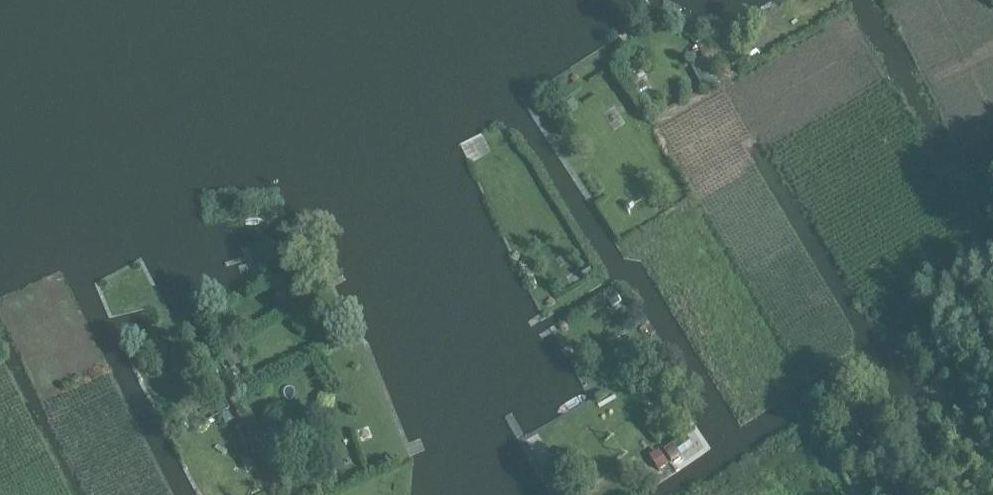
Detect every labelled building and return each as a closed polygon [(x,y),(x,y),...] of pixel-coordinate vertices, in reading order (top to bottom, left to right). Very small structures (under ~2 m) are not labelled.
[(705,92),(720,84),(706,57),(691,65),(705,92)] [(572,112),(579,107),(573,98),(565,103),(572,112)] [(583,280),(592,275),(586,265),(578,270),(583,280)] [(612,308),(621,303),(616,294),(607,299),(612,308)] [(662,349),(656,340),(647,346),(652,355),(662,349)] [(232,369),(241,363),(233,349),(224,355),(232,369)] [(226,425),(234,421),(229,412),(221,416),(226,425)] [(262,444),(274,438),(269,429),(257,435),(262,444)] [(672,461),(680,455),(671,443),(663,449),(672,461)] [(659,471),(668,465),(658,450),(649,456),(659,471)] [(248,472),(259,466),(252,452),(241,458),(248,472)]
